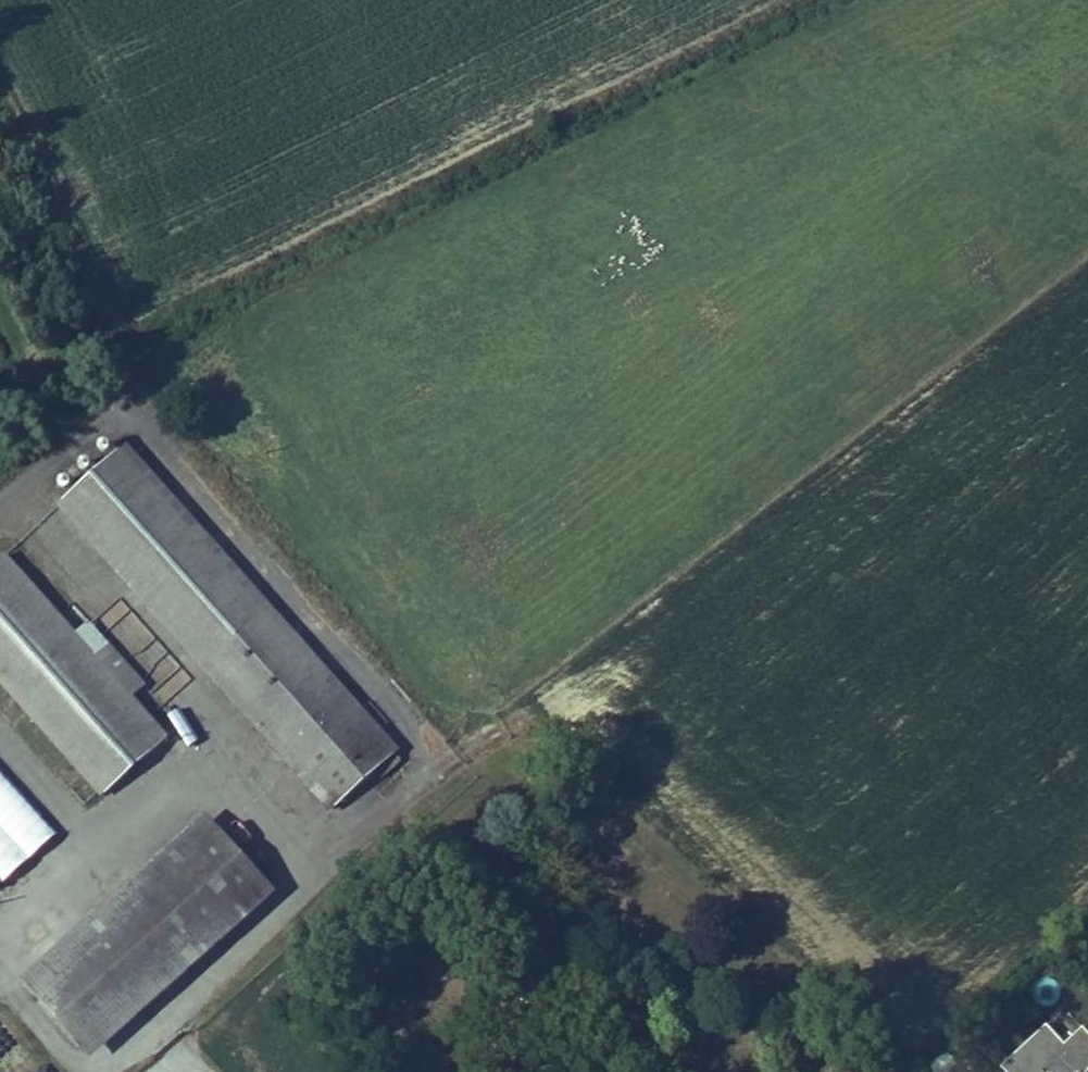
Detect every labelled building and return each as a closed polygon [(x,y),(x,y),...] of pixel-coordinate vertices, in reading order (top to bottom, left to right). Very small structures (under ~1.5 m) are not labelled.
[(394,752),(120,450),(58,507),(331,810),(394,752)] [(2,557),(0,558),(0,680),(103,795),(165,738),(2,557)] [(57,832),(0,770),(0,884),(57,832)] [(33,1001),(77,1049),(261,883),(217,834),(33,1001)] [(1081,1030),(1067,1046),(1046,1028),(1007,1071),(1087,1071),(1087,1037),(1081,1030)]
